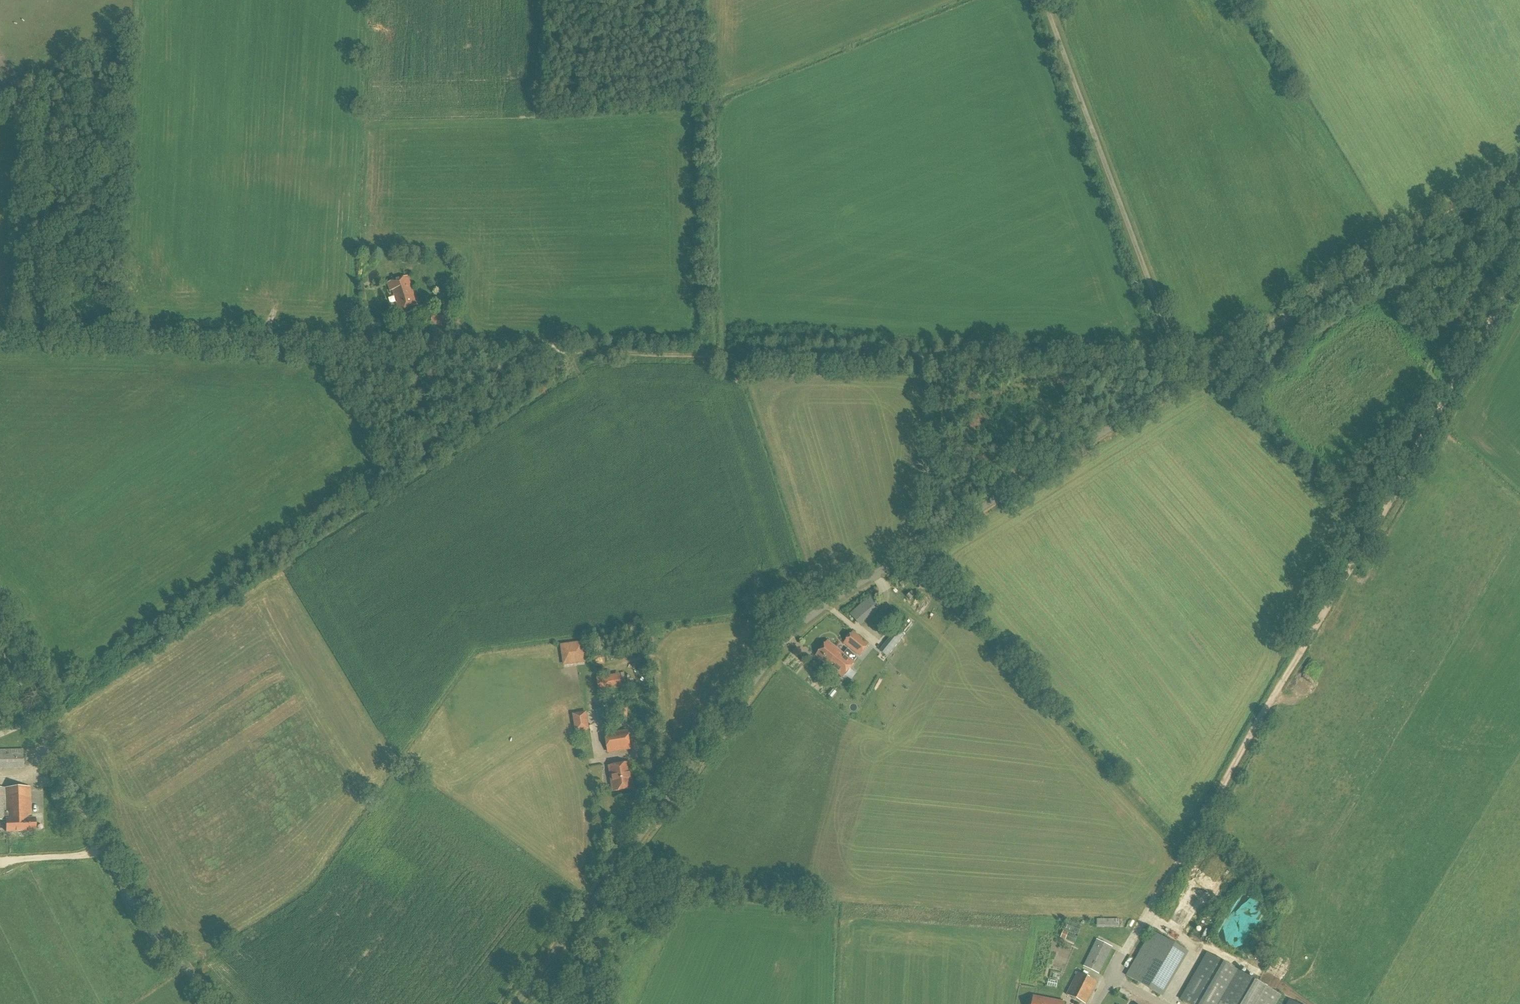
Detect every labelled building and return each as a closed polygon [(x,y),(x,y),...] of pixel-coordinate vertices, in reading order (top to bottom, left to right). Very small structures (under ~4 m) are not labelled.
[(417,305),(408,277),(387,283),(390,291),(392,291),(399,311),(417,305)] [(445,327),(445,312),(445,310),(431,310),(431,326),(445,327)] [(871,598),(868,600),(867,599),(850,613),(859,624),(876,609),(874,607),(877,605),(871,598)] [(891,611),(887,619),(889,620),(888,622),(894,625),(895,623),(898,624),(903,613),(900,611),(898,614),(893,611),(892,612),(891,611)] [(859,656),(869,644),(853,631),(843,644),(859,656)] [(586,663),(583,641),(560,644),(563,666),(586,663)] [(827,641),(816,655),(842,677),(853,663),(853,662),(856,658),(846,648),(842,653),(827,641)] [(599,693),(622,689),(620,675),(597,679),(599,693)] [(576,731),(589,729),(586,711),(574,713),(576,731)] [(607,753),(631,750),(628,730),(604,733),(607,753)] [(24,768),(23,749),(0,750),(0,769),(24,768)] [(613,790),(632,787),(629,765),(610,768),(613,790)] [(30,787),(0,788),(0,820),(6,820),(6,832),(35,831),(34,819),(31,819),(30,787)] [(1119,927),(1119,919),(1096,919),(1096,927),(1119,927)] [(1099,974),(1103,965),(1112,947),(1096,939),(1083,966),(1099,974)] [(1167,994),(1190,949),(1176,942),(1153,987),(1167,994)] [(1280,995),(1232,967),(1206,952),(1179,999),(1188,1003),(1275,1003),(1280,995)] [(1097,982),(1077,972),(1065,994),(1085,1003),(1086,1003),(1097,982)]
